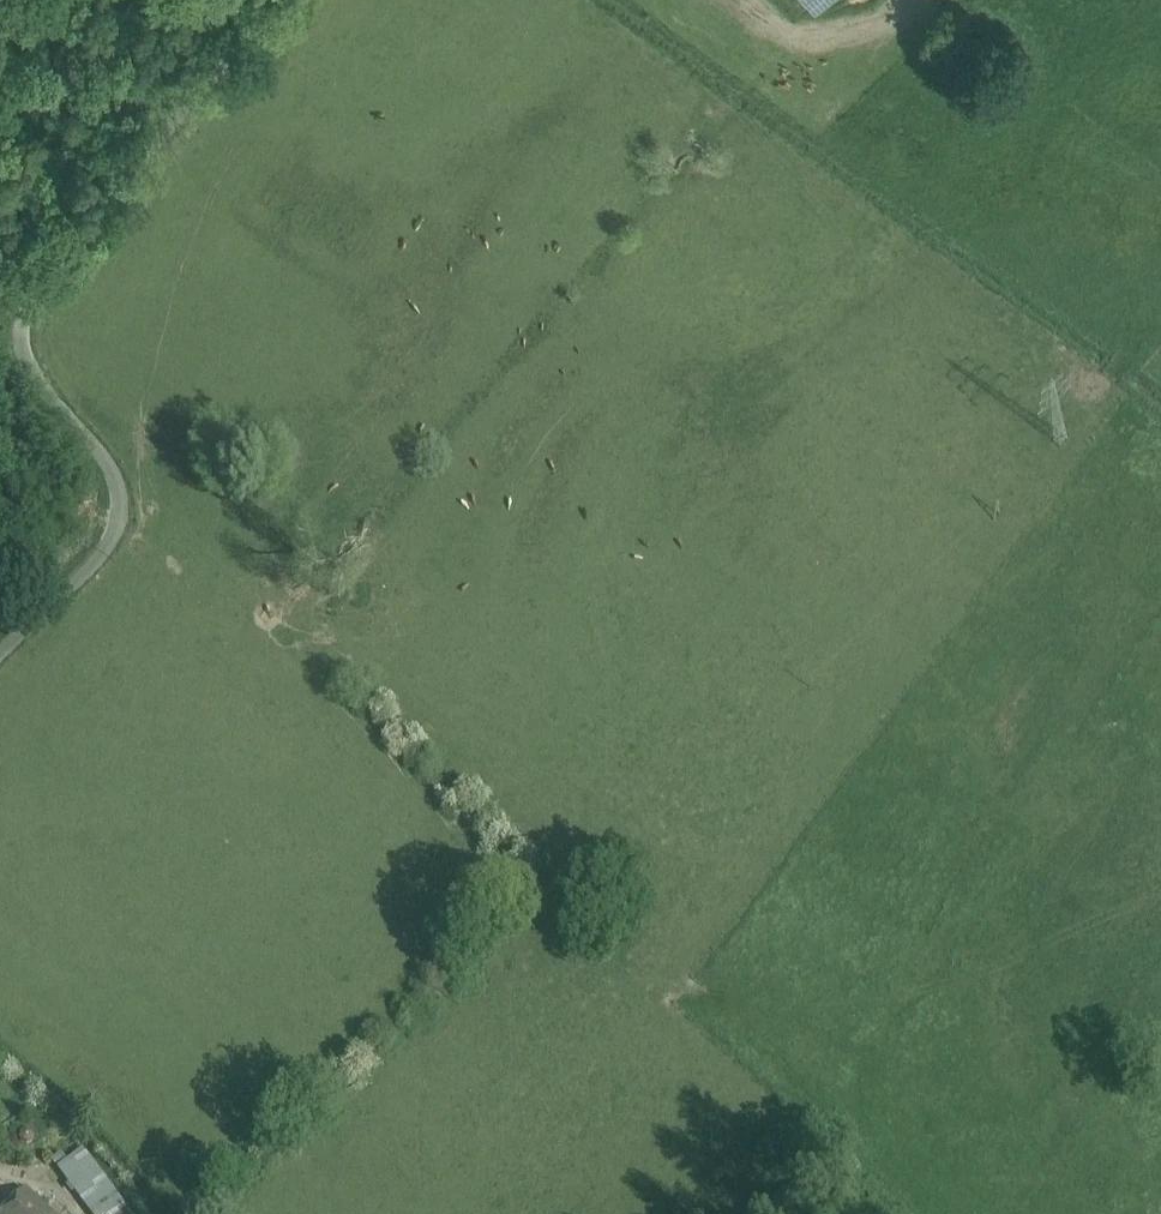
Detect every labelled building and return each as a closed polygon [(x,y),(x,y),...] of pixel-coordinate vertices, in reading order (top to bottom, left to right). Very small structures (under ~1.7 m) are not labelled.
[(82,1149),(58,1169),(91,1213),(109,1213),(123,1204),(82,1149)] [(24,1190),(2,1213),(50,1213),(24,1190)] [(109,1213),(131,1213),(123,1204),(109,1213)]
